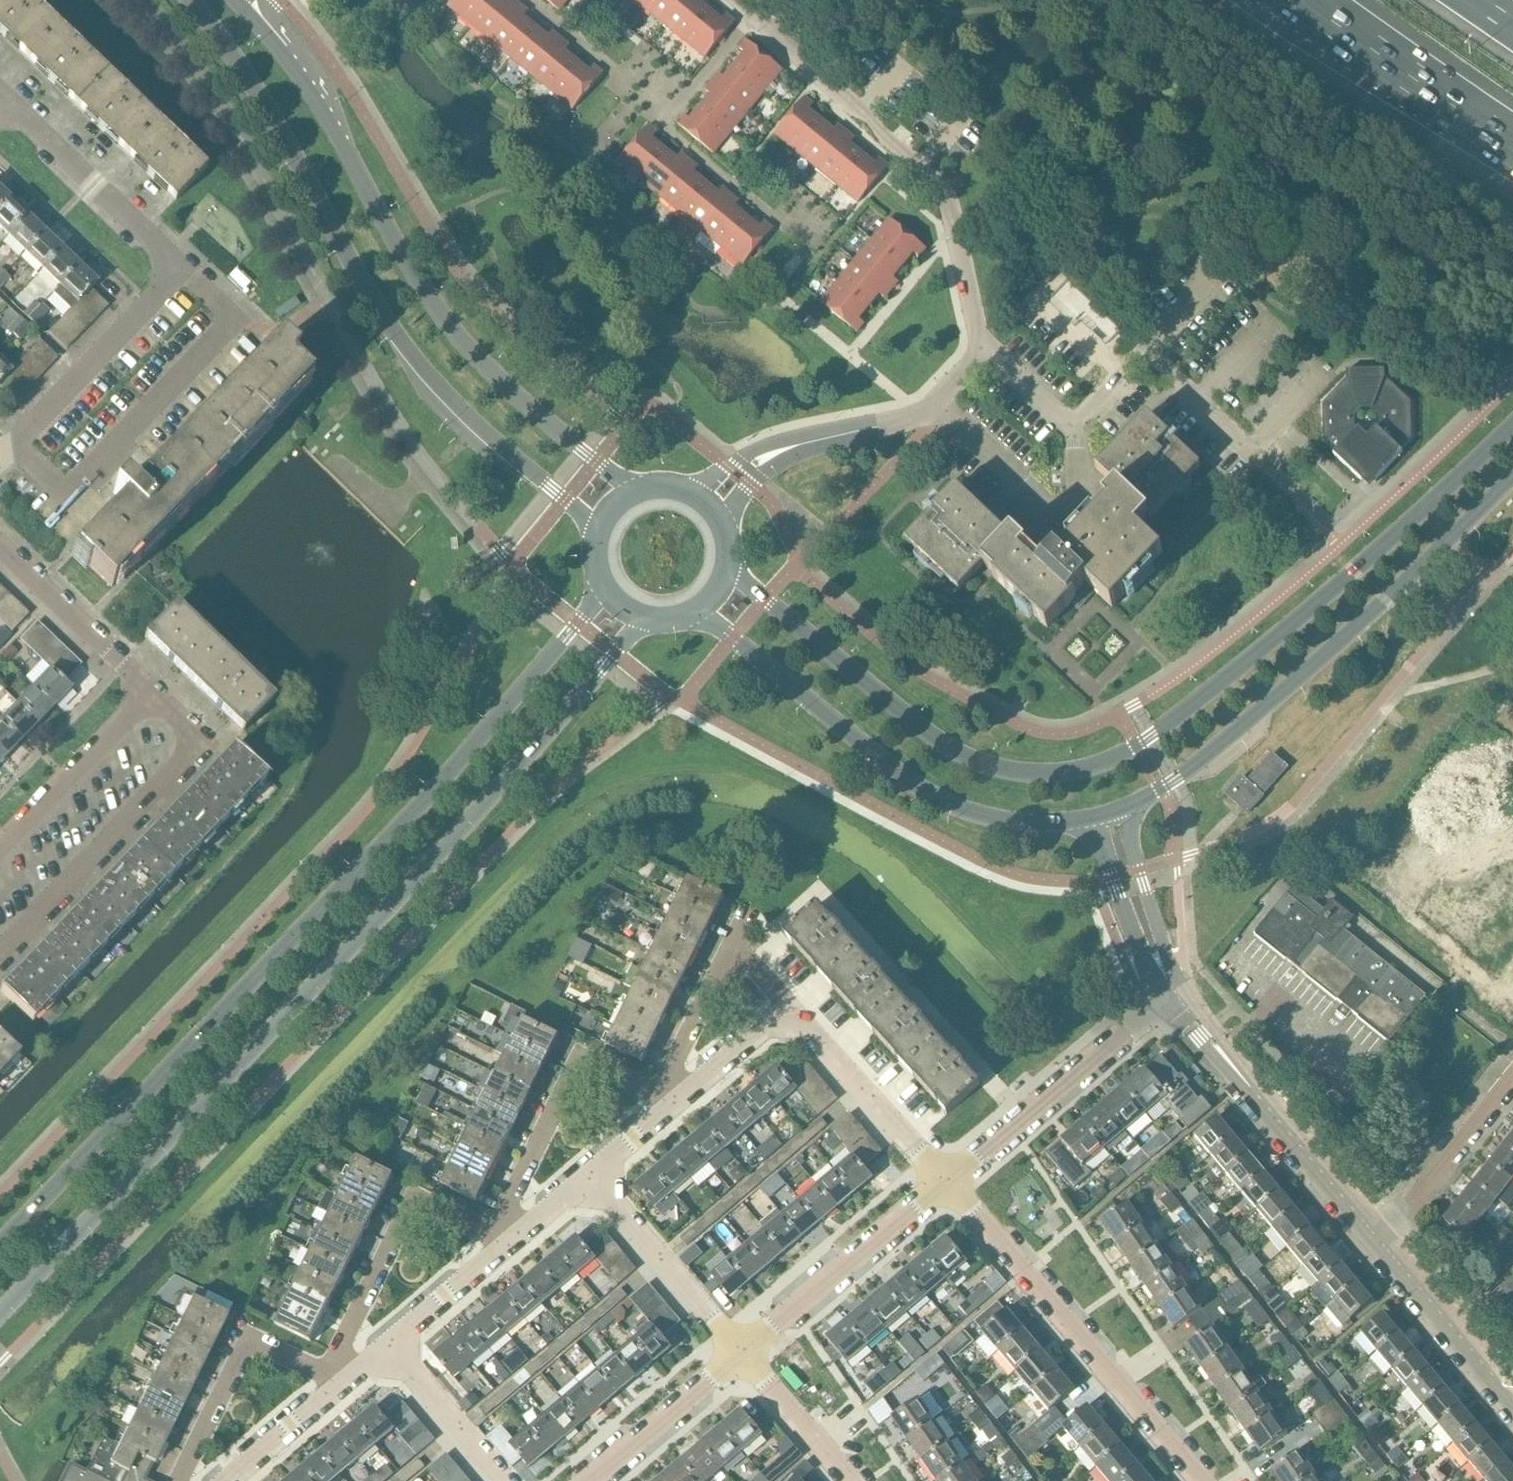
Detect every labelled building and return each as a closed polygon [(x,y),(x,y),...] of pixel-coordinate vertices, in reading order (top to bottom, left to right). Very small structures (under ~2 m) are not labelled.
[(59,25),(32,0),(0,0),(0,33),(27,58),(59,25)] [(448,7),(469,25),(489,0),(453,0),(448,7)] [(520,4),(515,0),(510,0),(508,3),(505,0),(489,0),(469,25),(490,42),(520,4)] [(560,12),(570,0),(546,0),(560,12)] [(642,8),(663,25),(683,0),(648,0),(642,8)] [(663,25),(683,42),(710,9),(699,0),(683,0),(663,25)] [(510,59),(537,27),(525,16),(529,11),(520,4),(490,42),(510,59)] [(710,9),(683,42),(705,59),(735,22),(726,14),(722,19),(710,9)] [(76,106),(108,73),(59,25),(27,58),(76,106)] [(531,76),(562,38),(553,32),(549,37),(537,27),(510,59),(531,76)] [(552,93),(578,61),(566,51),(570,46),(562,38),(531,76),(552,93)] [(734,65),(766,92),(784,70),(746,40),(739,49),(744,53),(734,65)] [(578,61),(552,93),(573,110),(603,73),(594,66),(590,71),(578,61)] [(712,82),(749,112),(766,92),(734,65),(724,78),(719,73),(712,82)] [(126,153),(158,120),(108,73),(76,106),(126,153)] [(700,107),(732,133),(749,112),(712,82),(705,90),(710,94),(700,107)] [(795,152),(822,120),(810,109),(814,104),(805,97),(774,134),(795,152)] [(732,133),(700,107),(690,119),(685,115),(677,124),(714,154),(732,133)] [(158,120),(126,153),(174,200),(175,201),(207,167),(158,120)] [(822,120),(795,152),(816,169),(847,131),(839,125),(834,130),(822,120)] [(639,180),(665,148),(653,138),(658,133),(648,125),(617,163),(639,180)] [(847,131),(816,169),(837,186),(864,154),(852,144),(856,139),(847,131)] [(665,148),(639,180),(659,198),(690,160),(682,153),(677,158),(665,148)] [(864,154),(837,186),(858,204),(889,167),(880,159),(876,164),(864,154)] [(690,160),(659,198),(680,215),(707,182),(694,172),(698,167),(690,160)] [(707,182),(680,215),(701,232),(732,194),(723,187),(719,192),(707,182)] [(10,199),(0,189),(0,210),(10,199)] [(732,194),(701,232),(722,249),(748,217),(736,207),(740,201),(732,194)] [(15,229),(28,215),(10,199),(0,210),(0,229),(7,236),(15,229)] [(15,229),(7,236),(25,253),(45,232),(28,215),(15,229)] [(748,217),(722,249),(743,266),(774,229),(765,222),(760,227),(748,217)] [(871,239),(904,266),(914,253),(919,257),(926,248),(889,218),(871,239)] [(43,270),(63,249),(45,232),(25,253),(43,270)] [(904,266),(871,239),(854,260),(891,290),(899,282),(894,278),(904,266)] [(63,249),(43,270),(60,286),(80,265),(63,249)] [(891,290),(854,260),(837,280),(869,307),(880,294),(885,299),(891,290)] [(60,286),(53,293),(69,310),(73,306),(76,302),(78,303),(83,298),(91,290),(90,289),(97,282),(80,265),(60,286)] [(0,278),(0,288),(11,277),(6,272),(0,278)] [(869,307),(837,280),(820,302),(857,332),(864,324),(859,319),(869,307)] [(1072,286),(1065,293),(1082,310),(1089,303),(1072,286)] [(91,290),(83,298),(99,314),(108,305),(91,290)] [(1061,294),(1054,301),(1072,317),(1078,310),(1061,294)] [(99,314),(83,298),(78,303),(76,302),(73,306),(91,323),(99,314)] [(29,319),(41,306),(35,301),(23,313),(29,319)] [(41,306),(29,319),(34,323),(45,311),(41,306)] [(65,314),(83,331),(91,323),(73,306),(65,314)] [(1100,313),(1093,320),(1111,336),(1117,329),(1100,313)] [(56,323),(74,340),(83,331),(65,314),(56,323)] [(13,335),(25,322),(20,316),(7,329),(13,335)] [(18,339),(30,327),(25,322),(13,335),(18,339)] [(56,323),(48,332),(66,349),(74,340),(56,323)] [(32,349),(49,366),(57,358),(40,341),(32,349)] [(124,503),(75,553),(112,588),(129,571),(161,537),(200,496),(222,474),(236,459),(310,382),(289,363),(296,356),(281,341),(280,341),(261,360),(157,468),(150,476),(134,492),(124,482),(114,493),(124,503)] [(23,358),(41,375),(49,366),(32,349),(23,358)] [(15,367),(33,383),(41,375),(23,358),(15,367)] [(7,376),(12,371),(11,370),(0,359),(0,384),(7,376)] [(7,376),(25,392),(33,383),(15,367),(11,370),(12,371),(7,376)] [(1399,450),(1411,437),(1410,402),(1384,378),(1384,370),(1348,371),(1348,379),(1324,405),(1325,440),(1338,452),(1335,455),(1369,488),(1402,453),(1399,450)] [(7,376),(0,384),(0,386),(16,401),(25,392),(7,376)] [(956,487),(931,514),(906,540),(960,591),(984,565),(996,576),(995,578),(1048,628),(1073,602),(1079,608),(1095,591),(1113,607),(1163,554),(1137,530),(1150,516),(1151,518),(1200,466),(1147,416),(1097,469),(1116,487),(1104,500),(1109,505),(1061,556),(1056,551),(1039,570),(1020,553),(1027,545),(1013,531),(1008,536),(956,487)] [(12,598),(3,589),(0,592),(0,610),(12,598)] [(20,605),(12,598),(0,610),(0,621),(3,623),(20,605)] [(20,605),(3,623),(11,632),(29,614),(20,605)] [(194,685),(225,652),(176,605),(144,637),(194,685)] [(30,648),(46,631),(37,622),(21,639),(30,648)] [(39,657),(55,639),(46,631),(30,648),(39,657)] [(47,664),(64,647),(55,639),(39,657),(47,664)] [(11,645),(2,655),(9,661),(18,652),(11,645)] [(56,673),(72,656),(64,647),(47,664),(51,668),(56,673)] [(225,652),(194,685),(243,732),(274,700),(225,652)] [(72,656),(56,673),(65,681),(81,664),(72,656)] [(34,686),(54,705),(71,687),(65,681),(56,673),(51,668),(34,686)] [(17,703),(37,722),(54,705),(34,686),(17,703)] [(1,720),(21,740),(37,722),(17,703),(1,720)] [(4,757),(21,740),(1,720),(0,721),(0,754),(4,757)] [(188,795),(221,826),(268,777),(235,746),(188,795)] [(1242,777),(1226,794),(1248,814),(1263,796),(1262,796),(1288,768),(1275,756),(1250,784),(1242,777)] [(221,826),(188,795),(141,844),(174,875),(221,826)] [(174,875),(141,844),(94,893),(127,924),(174,875)] [(679,898),(715,915),(725,895),(688,878),(679,898)] [(606,885),(601,896),(608,900),(613,888),(606,885)] [(1286,894),(1254,934),(1293,965),(1299,957),(1305,962),(1299,969),(1343,1004),(1337,1011),(1346,1018),(1352,1011),(1390,1042),(1409,1018),(1413,1012),(1426,996),(1375,955),(1352,936),(1335,958),(1320,946),(1325,940),(1331,945),(1353,918),(1354,917),(1333,900),(1331,902),(1325,910),(1311,899),(1293,885),(1286,894)] [(127,924),(94,893),(47,942),(80,973),(127,924)] [(715,915),(679,898),(670,916),(706,933),(715,915)] [(825,980),(858,950),(817,905),(784,935),(825,980)] [(706,933),(670,916),(661,934),(697,952),(706,933)] [(583,928),(578,938),(588,942),(591,937),(589,930),(583,928)] [(697,952),(661,934),(652,952),(688,970),(697,952)] [(569,956),(584,963),(592,946),(578,939),(569,956)] [(80,973),(47,942),(0,991),(10,1000),(33,1022),(80,973)] [(858,950),(825,980),(865,1025),(899,995),(858,950)] [(688,970),(652,952),(643,971),(679,989),(688,970)] [(679,989),(643,971),(634,990),(670,1008),(679,989)] [(557,983),(552,994),(559,998),(565,987),(557,983)] [(670,1008),(634,990),(625,1007),(661,1025),(670,1008)] [(899,995),(865,1025),(906,1069),(939,1039),(899,995)] [(661,1025),(625,1007),(616,1026),(652,1044),(661,1025)] [(514,1037),(550,1055),(559,1035),(523,1018),(514,1037)] [(652,1044),(616,1026),(607,1045),(643,1062),(652,1044)] [(20,1054),(0,1035),(0,1075),(20,1054)] [(504,1057),(540,1074),(550,1055),(514,1037),(504,1057)] [(939,1039),(906,1069),(947,1114),(980,1084),(939,1039)] [(1123,1086),(1147,1114),(1159,1103),(1166,1112),(1170,1109),(1188,1129),(1212,1109),(1202,1097),(1199,1100),(1186,1085),(1189,1082),(1182,1073),(1179,1076),(1162,1056),(1146,1069),(1145,1068),(1123,1086)] [(540,1074),(504,1057),(496,1074),(532,1092),(540,1074)] [(795,1086),(814,1070),(806,1060),(787,1076),(795,1086)] [(760,1082),(780,1105),(798,1090),(797,1089),(795,1086),(787,1076),(778,1066),(760,1082)] [(814,1070),(795,1086),(797,1089),(798,1090),(803,1095),(822,1080),(814,1070)] [(532,1092),(496,1074),(487,1092),(523,1110),(532,1092)] [(822,1080),(803,1095),(811,1105),(830,1089),(822,1080)] [(780,1105),(760,1082),(742,1096),(762,1120),(780,1105)] [(1147,1114),(1123,1086),(1103,1103),(1126,1131),(1147,1114)] [(819,1115),(838,1099),(830,1089),(811,1105),(819,1115)] [(523,1110),(487,1092),(478,1110),(514,1128),(523,1110)] [(762,1120),(742,1096),(725,1111),(744,1135),(762,1120)] [(1082,1121),(1105,1148),(1126,1131),(1103,1103),(1082,1121)] [(514,1128),(478,1110),(469,1129),(505,1146),(514,1128)] [(744,1135),(725,1111),(707,1126),(727,1150),(744,1135)] [(850,1113),(831,1129),(839,1138),(858,1123),(850,1113)] [(1210,1155),(1234,1135),(1218,1116),(1195,1136),(1210,1155)] [(812,1126),(819,1134),(828,1126),(822,1118),(812,1126)] [(1105,1148),(1082,1121),(1061,1139),(1062,1141),(1046,1154),(1075,1188),(1092,1174),(1085,1166),(1105,1148)] [(1161,1130),(1170,1141),(1181,1132),(1172,1121),(1161,1130)] [(858,1123),(839,1138),(844,1144),(847,1148),(866,1132),(858,1123)] [(727,1150),(707,1126),(689,1141),(709,1164),(727,1150)] [(803,1133),(810,1141),(819,1134),(812,1126),(803,1133)] [(420,1129),(417,1136),(426,1141),(429,1134),(420,1129)] [(505,1146),(469,1129),(460,1147),(496,1165),(505,1146)] [(844,1144),(839,1138),(831,1129),(828,1132),(831,1137),(825,1142),(834,1152),(844,1144)] [(866,1132),(847,1148),(853,1155),(855,1157),(874,1141),(866,1132)] [(795,1141),(801,1148),(810,1141),(803,1133),(795,1141)] [(1504,1145),(1512,1152),(1512,1133),(1504,1145)] [(1226,1173),(1250,1154),(1234,1135),(1210,1155),(1226,1173)] [(775,1136),(770,1140),(778,1150),(783,1146),(775,1136)] [(709,1164),(689,1141),(672,1156),(692,1179),(709,1164)] [(786,1148),(793,1156),(801,1148),(795,1141),(786,1148)] [(855,1157),(864,1168),(883,1151),(874,1141),(855,1157)] [(1144,1152),(1150,1159),(1159,1151),(1153,1144),(1144,1152)] [(1504,1145),(1489,1164),(1512,1182),(1512,1180),(1512,1152),(1504,1145)] [(450,1155),(446,1163),(451,1165),(487,1183),(496,1165),(460,1147),(455,1158),(450,1155)] [(382,1155),(381,1157),(390,1161),(391,1160),(394,1152),(386,1148),(382,1155)] [(777,1156),(784,1163),(793,1156),(786,1148),(777,1156)] [(1134,1161),(1140,1168),(1150,1159),(1144,1152),(1134,1161)] [(1242,1192),(1265,1172),(1250,1154),(1226,1173),(1242,1192)] [(864,1168),(855,1157),(853,1155),(834,1170),(854,1193),(872,1178),(864,1168)] [(1167,1155),(1162,1159),(1158,1162),(1167,1173),(1176,1166),(1167,1155)] [(692,1179),(672,1156),(654,1170),(674,1194),(692,1179)] [(768,1163),(775,1171),(784,1163),(777,1156),(768,1163)] [(348,1177),(384,1195),(393,1175),(358,1158),(348,1177)] [(754,1160),(744,1169),(748,1174),(759,1165),(754,1160)] [(318,1165),(318,1166),(318,1168),(318,1169),(319,1170),(319,1171),(320,1172),(321,1173),(322,1173),(323,1174),(324,1174),(325,1174),(327,1174),(328,1173),(329,1173),(330,1172),(331,1171),(331,1170),(332,1169),(321,1164),(319,1163),(319,1164),(318,1165)] [(760,1171),(766,1178),(775,1171),(768,1163),(760,1171)] [(1512,1182),(1489,1164),(1474,1183),(1496,1201),(1512,1182)] [(487,1183),(451,1165),(441,1185),(477,1202),(487,1183)] [(734,1170),(734,1178),(738,1183),(748,1175),(739,1166),(734,1170)] [(1174,1184),(1184,1176),(1178,1167),(1167,1176),(1174,1184)] [(674,1194),(654,1170),(636,1185),(656,1209),(674,1194)] [(817,1185),(837,1208),(854,1193),(834,1170),(817,1185)] [(766,1178),(760,1171),(751,1178),(757,1186),(766,1178)] [(1122,1171),(1112,1179),(1117,1185),(1127,1177),(1122,1171)] [(1258,1210),(1281,1191),(1265,1172),(1242,1192),(1258,1210)] [(1184,1176),(1174,1184),(1180,1192),(1190,1183),(1184,1176)] [(384,1195),(348,1177),(339,1195),(375,1213),(384,1195)] [(742,1185),(749,1193),(757,1186),(751,1178),(742,1185)] [(1496,1201),(1474,1183),(1458,1202),(1481,1220),(1496,1201)] [(733,1193),(740,1201),(749,1193),(742,1185),(733,1193)] [(799,1200),(819,1223),(837,1208),(817,1185),(799,1200)] [(1093,1195),(1099,1202),(1109,1193),(1103,1186),(1093,1195)] [(1193,1186),(1182,1195),(1189,1204),(1200,1195),(1193,1186)] [(1273,1228),(1296,1209),(1281,1191),(1258,1210),(1273,1228)] [(1171,1192),(1160,1200),(1166,1208),(1176,1200),(1171,1192)] [(725,1200),(731,1208),(740,1201),(733,1193),(725,1200)] [(375,1213),(339,1195),(330,1214),(366,1231),(375,1213)] [(1200,1195),(1189,1204),(1199,1216),(1210,1207),(1200,1195)] [(750,1197),(743,1203),(749,1210),(755,1204),(750,1197)] [(731,1208),(725,1200),(716,1208),(722,1216),(731,1208)] [(782,1214),(801,1238),(819,1223),(799,1200),(782,1214)] [(1176,1200),(1166,1208),(1171,1215),(1182,1206),(1176,1200)] [(1115,1243),(1136,1229),(1143,1224),(1128,1201),(1100,1221),(1115,1243)] [(1481,1220),(1458,1202),(1444,1220),(1467,1238),(1481,1220)] [(1204,1222),(1215,1213),(1210,1207),(1199,1216),(1204,1222)] [(716,1208),(707,1215),(714,1223),(722,1216),(716,1208)] [(1288,1247),(1310,1229),(1312,1227),(1296,1209),(1273,1228),(1288,1247)] [(676,1223),(683,1230),(695,1220),(689,1213),(676,1223)] [(1215,1213),(1204,1222),(1210,1229),(1221,1220),(1215,1213)] [(366,1231),(330,1214),(321,1232),(357,1249),(366,1231)] [(764,1229),(784,1253),(801,1238),(782,1214),(764,1229)] [(707,1215),(698,1223),(705,1231),(714,1223),(707,1215)] [(698,1223),(690,1230),(696,1238),(705,1231),(698,1223)] [(1143,1224),(1136,1229),(1115,1243),(1130,1265),(1158,1245),(1143,1224)] [(1510,1241),(1512,1238),(1512,1235),(1501,1225),(1496,1232),(1509,1242),(1510,1241)] [(1312,1227),(1310,1229),(1288,1247),(1304,1266),(1327,1246),(1312,1227)] [(746,1244),(766,1268),(784,1253),(764,1229),(746,1244)] [(680,1238),(687,1246),(696,1238),(690,1230),(680,1238)] [(594,1256),(613,1240),(605,1231),(586,1247),(594,1256)] [(357,1249),(321,1232),(312,1250),(348,1268),(357,1249)] [(1496,1232),(1492,1237),(1506,1247),(1495,1261),(1506,1270),(1512,1262),(1512,1244),(1510,1241),(1509,1242),(1496,1232)] [(1203,1233),(1193,1242),(1198,1249),(1209,1240),(1203,1233)] [(1219,1241),(1228,1253),(1233,1259),(1244,1251),(1230,1233),(1219,1241)] [(595,1259),(594,1256),(586,1247),(577,1236),(559,1252),(578,1275),(597,1260),(596,1259),(595,1259)] [(948,1279),(947,1280),(954,1287),(966,1277),(959,1270),(968,1262),(946,1236),(926,1253),(948,1279)] [(602,1266),(621,1251),(613,1240),(594,1256),(595,1259),(596,1259),(597,1260),(602,1266)] [(1144,1286),(1173,1266),(1179,1262),(1164,1240),(1158,1245),(1130,1265),(1144,1286)] [(1209,1240),(1198,1249),(1204,1256),(1214,1247),(1209,1240)] [(729,1259),(749,1282),(766,1268),(746,1244),(729,1259)] [(1319,1284),(1343,1264),(1327,1246),(1304,1266),(1319,1284)] [(348,1268),(312,1250),(303,1269),(339,1286),(348,1268)] [(610,1275),(629,1260),(621,1251),(602,1266),(610,1275)] [(1244,1251),(1233,1259),(1239,1267),(1250,1259),(1244,1251)] [(578,1275),(559,1252),(541,1267),(561,1290),(578,1275)] [(929,1295),(947,1280),(948,1279),(926,1253),(907,1269),(929,1295)] [(749,1282),(729,1259),(711,1274),(731,1297),(749,1282)] [(618,1285),(637,1269),(629,1260),(610,1275),(618,1285)] [(1343,1264),(1319,1284),(1334,1301),(1335,1302),(1358,1282),(1343,1264)] [(1159,1308),(1188,1288),(1173,1266),(1144,1286),(1159,1308)] [(561,1290),(541,1267),(523,1281),(543,1305),(561,1290)] [(339,1286),(303,1269),(294,1287),(330,1304),(339,1286)] [(929,1295),(907,1269),(886,1287),(908,1313),(929,1295)] [(1259,1270),(1249,1279),(1258,1291),(1263,1298),(1274,1289),(1269,1283),(1259,1270)] [(265,1273),(260,1284),(269,1289),(274,1277),(265,1273)] [(1500,1287),(1510,1299),(1512,1296),(1512,1276),(1500,1287)] [(714,1278),(705,1286),(712,1293),(720,1286),(714,1278)] [(1241,1280),(1218,1295),(1219,1297),(1225,1306),(1248,1290),(1241,1280)] [(543,1305),(523,1281),(506,1296),(526,1320),(543,1305)] [(1342,1327),(1350,1321),(1374,1301),(1358,1282),(1335,1302),(1334,1301),(1326,1308),(1342,1327)] [(649,1283),(630,1299),(638,1309),(657,1293),(649,1283)] [(966,1301),(975,1311),(995,1294),(986,1284),(966,1301)] [(330,1304),(294,1287),(285,1306),(320,1323),(330,1304)] [(908,1313),(886,1287),(866,1304),(888,1330),(908,1313)] [(611,1296),(618,1304),(628,1296),(621,1288),(611,1296)] [(1188,1288),(1159,1308),(1174,1329),(1202,1309),(1188,1288)] [(1274,1289),(1263,1298),(1269,1305),(1279,1296),(1274,1289)] [(1248,1290),(1225,1306),(1232,1314),(1233,1316),(1243,1309),(1255,1300),(1248,1290)] [(657,1293),(638,1309),(646,1318),(665,1303),(657,1293)] [(526,1320),(506,1296),(488,1311),(508,1335),(526,1320)] [(603,1304),(609,1312),(618,1304),(611,1296),(603,1304)] [(182,1317),(218,1334),(228,1315),(192,1297),(182,1317)] [(975,1311),(966,1301),(959,1307),(967,1317),(975,1311)] [(652,1326),(655,1329),(673,1312),(665,1303),(646,1318),(648,1321),(652,1326)] [(594,1311),(601,1319),(609,1312),(603,1304),(594,1311)] [(888,1330),(866,1304),(846,1320),(861,1337),(868,1346),(888,1330)] [(320,1323),(285,1306),(275,1325),(311,1342),(320,1323)] [(994,1306),(975,1322),(982,1330),(981,1331),(999,1352),(1025,1330),(1007,1309),(1001,1315),(994,1306)] [(508,1335),(488,1311),(471,1326),(490,1349),(508,1335)] [(585,1318),(592,1326),(601,1319),(594,1311),(585,1318)] [(673,1312),(655,1329),(662,1338),(681,1322),(673,1312)] [(1377,1352),(1400,1333),(1383,1313),(1360,1333),(1377,1352)] [(617,1319),(612,1314),(594,1328),(599,1334),(617,1319)] [(218,1334),(182,1317),(173,1335),(209,1353),(218,1334)] [(576,1326),(583,1334),(592,1326),(585,1318),(576,1326)] [(868,1346),(861,1337),(846,1320),(826,1338),(848,1364),(868,1346)] [(652,1326),(648,1321),(638,1329),(635,1326),(627,1333),(633,1340),(653,1364),(671,1348),(662,1338),(655,1329),(652,1326)] [(1293,1335),(1303,1327),(1298,1321),(1288,1329),(1293,1335)] [(490,1349),(471,1326),(453,1341),(473,1364),(490,1349)] [(567,1334),(574,1341),(583,1334),(576,1326),(567,1334)] [(1199,1336),(1186,1345),(1201,1367),(1229,1348),(1214,1326),(1199,1336)] [(1303,1327),(1293,1335),(1298,1342),(1309,1334),(1303,1327)] [(926,1335),(935,1345),(942,1340),(933,1329),(926,1335)] [(1015,1372),(1041,1350),(1025,1330),(999,1352),(1015,1372)] [(942,1348),(951,1360),(972,1342),(963,1331),(942,1348)] [(1281,1332),(1270,1340),(1276,1348),(1287,1339),(1281,1332)] [(548,1333),(542,1338),(547,1345),(554,1339),(548,1333)] [(1392,1370),(1415,1351),(1400,1333),(1377,1352),(1392,1370)] [(559,1341),(565,1349),(574,1341),(567,1334),(559,1341)] [(209,1353),(173,1335),(164,1353),(200,1371),(209,1353)] [(935,1345),(926,1335),(919,1341),(928,1351),(935,1345)] [(1300,1356),(1291,1346),(1287,1339),(1276,1348),(1281,1354),(1278,1356),(1288,1369),(1300,1360),(1298,1358),(1300,1356)] [(615,1355),(635,1378),(653,1364),(633,1340),(615,1355)] [(473,1364),(453,1341),(435,1356),(455,1379),(473,1364)] [(565,1349),(559,1341),(550,1348),(556,1356),(565,1349)] [(917,1344),(907,1352),(909,1355),(915,1362),(925,1354),(925,1353),(917,1344)] [(541,1356),(548,1364),(556,1356),(550,1348),(541,1356)] [(1216,1389),(1244,1370),(1229,1348),(1201,1367),(1216,1389)] [(1041,1350),(1015,1372),(1032,1392),(1058,1370),(1041,1350)] [(1407,1388),(1430,1369),(1415,1351),(1392,1370),(1407,1388)] [(200,1371),(164,1353),(155,1372),(191,1389),(200,1371)] [(915,1371),(924,1382),(945,1364),(936,1354),(915,1371)] [(635,1378),(615,1355),(598,1370),(618,1393),(635,1378)] [(909,1355),(899,1363),(905,1370),(915,1362),(909,1355)] [(548,1364),(541,1356),(532,1363),(539,1371),(548,1364)] [(507,1359),(502,1363),(512,1375),(517,1371),(507,1359)] [(1324,1359),(1319,1363),(1330,1377),(1337,1371),(1331,1364),(1329,1365),(1324,1359)] [(887,1368),(895,1378),(901,1373),(893,1362),(887,1368)] [(523,1371),(530,1379),(539,1371),(532,1363),(523,1371)] [(502,1366),(495,1372),(504,1382),(511,1376),(502,1366)] [(895,1378),(887,1368),(866,1385),(874,1396),(895,1378)] [(1430,1369),(1407,1388),(1422,1407),(1446,1388),(1430,1369)] [(618,1393),(598,1370),(580,1385),(600,1408),(618,1393)] [(1058,1370),(1032,1392),(1049,1412),(1075,1390),(1058,1370)] [(1231,1410),(1259,1391),(1267,1385),(1260,1376),(1252,1382),(1244,1370),(1216,1389),(1231,1410)] [(515,1378),(521,1386),(530,1379),(523,1371),(515,1378)] [(191,1389),(155,1372),(146,1390),(182,1408),(191,1389)] [(1332,1386),(1343,1377),(1339,1372),(1328,1380),(1332,1386)] [(1302,1381),(1307,1388),(1318,1381),(1313,1373),(1302,1381)] [(1343,1377),(1332,1386),(1339,1394),(1350,1386),(1343,1377)] [(506,1385),(512,1393),(521,1386),(515,1378),(506,1385)] [(991,1392),(992,1392),(987,1384),(976,1392),(982,1400),(991,1392)] [(497,1393),(504,1401),(512,1393),(506,1385),(497,1393)] [(600,1408),(580,1385),(563,1399),(583,1423),(600,1408)] [(1438,1425),(1461,1406),(1446,1388),(1422,1407),(1438,1425)] [(182,1408),(146,1390),(137,1408),(173,1426),(182,1408)] [(459,1402),(466,1411),(480,1400),(472,1391),(459,1402)] [(1259,1391),(1231,1410),(1246,1432),(1274,1413),(1259,1391)] [(991,1392),(982,1400),(987,1407),(997,1399),(992,1392),(991,1392)] [(488,1400),(495,1408),(504,1401),(497,1393),(488,1400)] [(907,1439),(935,1420),(919,1398),(891,1417),(907,1439)] [(583,1423),(563,1399),(545,1414),(565,1438),(583,1423)] [(1319,1425),(1341,1409),(1334,1399),(1312,1415),(1319,1425)] [(495,1408),(488,1400),(479,1408),(486,1416),(495,1408)] [(392,1426),(411,1411),(403,1401),(384,1417),(392,1426)] [(1062,1427),(1063,1428),(1080,1448),(1106,1426),(1088,1405),(1062,1427)] [(1454,1444),(1477,1425),(1461,1406),(1438,1425),(1454,1444)] [(394,1429),(392,1426),(384,1417),(375,1407),(357,1422),(377,1446),(395,1430),(394,1429)] [(173,1426),(137,1408),(128,1427),(164,1444),(173,1426)] [(980,1408),(969,1417),(974,1425),(986,1416),(980,1408)] [(1378,1408),(1371,1413),(1373,1415),(1376,1420),(1383,1414),(1378,1408)] [(721,1426),(743,1452),(763,1435),(741,1409),(721,1426)] [(1327,1435),(1349,1419),(1341,1409),(1319,1425),(1327,1435)] [(1368,1410),(1358,1418),(1363,1424),(1373,1415),(1371,1413),(1368,1410)] [(411,1411),(392,1426),(394,1429),(395,1430),(401,1437),(420,1421),(411,1411)] [(1274,1413),(1246,1432),(1260,1453),(1288,1434),(1274,1413)] [(565,1438),(545,1414),(528,1429),(548,1453),(565,1438)] [(1373,1415),(1363,1424),(1368,1431),(1379,1423),(1376,1420),(1373,1415)] [(986,1416),(974,1425),(980,1432),(982,1431),(992,1423),(986,1416)] [(921,1460),(949,1441),(935,1420),(907,1439),(921,1460)] [(420,1421),(401,1437),(408,1446),(427,1430),(420,1421)] [(1034,1421),(1012,1439),(1020,1449),(1042,1431),(1034,1421)] [(377,1446),(357,1422),(339,1437),(359,1460),(377,1446)] [(1469,1463),(1492,1443),(1477,1425),(1454,1444),(1469,1463)] [(548,1453),(528,1429),(514,1441),(502,1426),(487,1438),(513,1468),(523,1459),(530,1468),(548,1453)] [(701,1443),(723,1469),(743,1452),(721,1426),(701,1443)] [(1096,1468),(1123,1446),(1106,1426),(1080,1448),(1096,1468)] [(164,1444),(128,1427),(119,1446),(155,1463),(164,1444)] [(417,1456),(436,1440),(427,1430),(408,1446),(417,1456)] [(1050,1441),(1049,1440),(1042,1431),(1020,1449),(1028,1459),(1050,1441)] [(1007,1444),(1000,1434),(983,1447),(984,1448),(973,1456),(979,1465),(990,1456),(988,1453),(998,1446),(1001,1449),(1007,1444)] [(322,1452),(342,1475),(359,1460),(339,1437),(322,1452)] [(1364,1437),(1356,1443),(1361,1450),(1369,1444),(1364,1437)] [(63,1480),(144,1480),(137,1477),(138,1476),(146,1459),(119,1446),(118,1447),(104,1440),(87,1474),(70,1465),(63,1480)] [(964,1462),(949,1441),(921,1460),(936,1480),(937,1480),(964,1462)] [(701,1443),(681,1460),(699,1480),(709,1480),(723,1469),(701,1443)] [(1508,1462),(1492,1443),(1469,1463),(1485,1480),(1508,1462)] [(1140,1466),(1123,1446),(1096,1468),(1107,1480),(1121,1480),(1140,1466)] [(1392,1461),(1402,1453),(1398,1447),(1387,1456),(1392,1461)] [(1011,1450),(1001,1458),(1006,1465),(1017,1457),(1011,1450)] [(1315,1473),(1299,1451),(1271,1470),(1279,1480),(1304,1480),(1315,1473)] [(322,1452),(304,1467),(316,1480),(335,1480),(342,1475),(322,1452)] [(447,1453),(428,1469),(437,1479),(456,1464),(447,1453)] [(1376,1453),(1365,1461),(1370,1467),(1371,1467),(1380,1459),(1376,1453)] [(1402,1453),(1392,1461),(1398,1469),(1409,1461),(1402,1453)] [(1017,1457),(1006,1465),(1011,1472),(1022,1464),(1017,1457)] [(410,1467),(416,1474),(426,1467),(419,1459),(410,1467)] [(1371,1467),(1370,1467),(1375,1475),(1386,1466),(1380,1459),(1371,1467)] [(681,1460),(662,1476),(666,1480),(699,1480),(681,1460)] [(761,1474),(767,1480),(773,1480),(784,1472),(775,1462),(761,1474)] [(964,1462),(937,1480),(977,1480),(964,1462)] [(1485,1480),(1512,1480),(1512,1468),(1508,1462),(1485,1480)] [(463,1473),(456,1464),(437,1479),(438,1480),(453,1480),(463,1473)] [(1140,1466),(1121,1480),(1152,1480),(1140,1466)] [(304,1467),(287,1480),(316,1480),(304,1467)] [(410,1467),(401,1474),(407,1480),(408,1480),(416,1474),(410,1467)] [(463,1473),(453,1480),(470,1480),(463,1473)]
